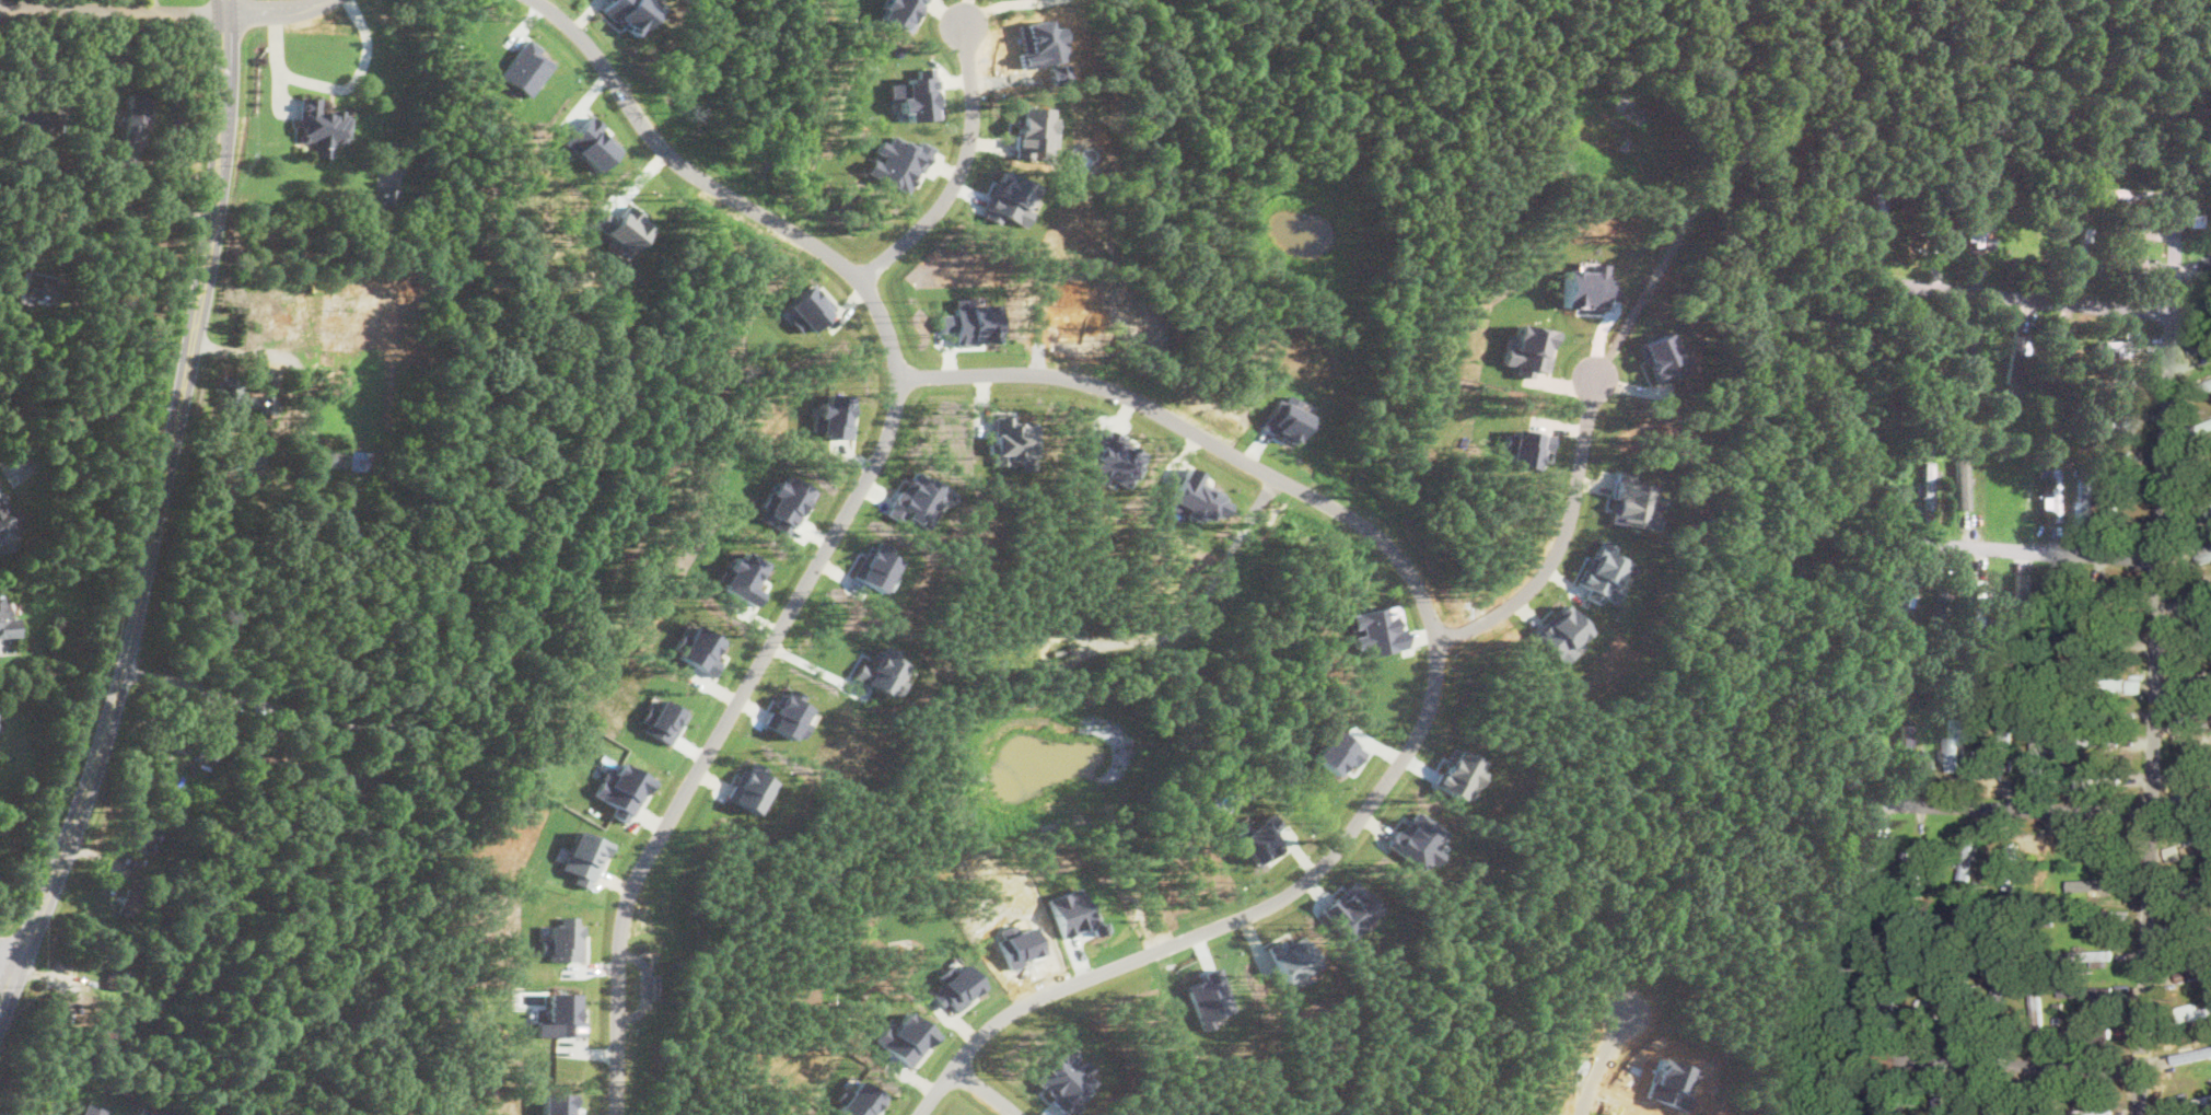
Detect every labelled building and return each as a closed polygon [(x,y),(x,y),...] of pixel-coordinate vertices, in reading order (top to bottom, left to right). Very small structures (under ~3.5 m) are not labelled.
[(653,0),(609,0),(602,9),(635,34),(659,4),(653,0)] [(921,0),(886,0),(878,18),(908,30),(921,0)] [(500,76),(530,95),(550,61),(536,53),(539,46),(524,37),(500,76)] [(887,80),(888,98),(898,98),(899,112),(907,111),(907,119),(938,117),(933,66),(915,67),(916,78),(887,80)] [(149,124),(142,123),(141,144),(124,142),(128,93),(151,95),(149,124)] [(319,112),(331,113),(331,108),(344,109),(342,115),(347,115),(347,117),(350,117),(349,130),(346,130),(346,142),(340,142),(340,146),(333,144),(331,159),(313,158),(314,141),(307,140),(305,142),(301,142),(299,139),(299,135),(302,132),(302,126),(299,125),(300,97),(321,98),(319,112)] [(1049,106),(1016,105),(1014,153),(1043,154),(1044,129),(1048,129),(1049,106)] [(563,141),(595,170),(617,147),(597,128),(601,124),(589,113),(563,141)] [(909,193),(931,146),(917,139),(915,144),(891,133),(886,142),(878,139),(872,154),(873,154),(864,172),(909,193)] [(987,211),(1025,223),(1029,210),(1025,209),(1034,182),(1001,171),(987,211)] [(18,174),(18,183),(8,183),(8,173),(18,174)] [(398,207),(375,206),(375,186),(398,187),(398,207)] [(2149,188),(2099,186),(2099,196),(2148,198),(2149,188)] [(617,242),(612,248),(624,258),(650,223),(625,204),(614,218),(605,210),(594,224),(617,242)] [(1987,205),(1971,204),(1969,244),(1995,245),(1995,237),(1985,236),(1985,229),(1994,229),(1994,214),(1987,214),(1987,205)] [(2189,225),(2203,225),(2203,213),(2189,213),(2189,225)] [(68,228),(66,242),(55,240),(57,227),(68,228)] [(1562,268),(1562,303),(1586,304),(1586,307),(1603,309),(1604,294),(1610,294),(1611,279),(1604,278),(1605,262),(1574,260),(1574,268),(1562,268)] [(2121,271),(2143,271),(2143,260),(2121,260),(2121,271)] [(55,279),(66,281),(60,303),(45,300),(45,295),(42,294),(42,298),(26,294),(32,272),(55,277),(55,279)] [(780,310),(803,335),(834,306),(810,281),(780,310)] [(997,339),(994,303),(982,303),(982,295),(953,297),(953,312),(939,313),(939,330),(954,329),(954,341),(997,339)] [(1551,328),(1515,322),(1513,334),(1505,333),(1500,362),(1527,367),(1527,368),(1547,371),(1550,355),(1547,353),(1551,328)] [(2097,352),(2136,353),(2137,330),(2123,330),(2122,340),(2098,339),(2097,352)] [(1638,342),(1654,383),(1690,369),(1683,348),(1675,351),(1667,332),(1638,342)] [(2192,353),(2210,348),(2210,337),(2189,343),(2192,353)] [(279,394),(242,393),(242,375),(222,374),(221,405),(258,405),(258,410),(278,411),(279,394)] [(851,394),(826,392),(825,400),(818,400),(817,413),(813,411),(811,432),(847,435),(851,394)] [(1280,403),(1273,399),(1259,426),(1273,432),(1275,430),(1293,440),(1306,414),(1294,408),(1299,400),(1284,393),(1280,403)] [(1032,468),(1033,420),(1012,420),(1012,414),(992,414),(992,464),(1008,464),(1008,457),(1019,457),(1019,468),(1032,468)] [(1145,449),(1099,427),(1092,441),(1098,443),(1087,467),(1095,471),(1092,478),(1102,483),(1106,474),(1129,485),(1145,449)] [(1550,450),(1553,433),(1512,428),(1506,462),(1540,467),(1544,450),(1550,450)] [(344,466),(345,446),(321,446),(319,465),(344,466)] [(366,468),(368,449),(349,449),(349,468),(366,468)] [(1958,509),(1969,509),(1967,458),(1956,459),(1958,509)] [(1932,508),(1931,461),(1922,461),(1923,508),(1932,508)] [(1167,508),(1196,520),(1198,515),(1207,520),(1210,512),(1219,516),(1225,501),(1218,498),(1220,490),(1198,480),(1201,472),(1185,465),(1167,508)] [(2061,520),(2059,467),(2049,467),(2050,495),(2042,496),(2042,508),(2050,507),(2051,520),(2061,520)] [(954,492),(912,468),(891,504),(927,525),(940,502),(946,506),(954,492)] [(1617,469),(1608,522),(1657,530),(1664,485),(1632,480),(1633,472),(1617,469)] [(815,489),(786,474),(782,481),(775,477),(759,510),(776,518),(772,526),(788,534),(802,504),(806,507),(815,489)] [(2078,499),(2072,499),(2071,519),(2087,519),(2088,483),(2078,482),(2078,499)] [(2109,485),(2108,519),(2119,519),(2120,485),(2109,485)] [(19,545),(2,493),(0,494),(0,551),(19,545)] [(892,547),(876,536),(852,573),(880,591),(899,560),(888,554),(892,547)] [(1627,560),(1610,553),(1615,545),(1598,537),(1575,583),(1586,588),(1583,595),(1599,603),(1603,596),(1615,602),(1622,588),(1615,584),(1627,560)] [(1982,609),(1983,579),(1969,578),(1968,608),(1982,609)] [(16,616),(8,616),(7,594),(0,594),(0,635),(16,635),(16,616)] [(1364,654),(1407,646),(1403,625),(1400,626),(1396,603),(1347,613),(1350,629),(1351,629),(1354,647),(1362,646),(1364,654)] [(1589,629),(1563,603),(1533,631),(1562,663),(1574,652),(1570,647),(1589,629)] [(723,640),(687,620),(671,650),(712,674),(720,661),(714,658),(723,640)] [(861,681),(896,698),(911,665),(876,649),(861,681)] [(790,737),(792,733),(800,736),(808,722),(802,719),(808,707),(799,701),(803,694),(786,685),(765,724),(790,737)] [(647,704),(640,719),(647,722),(642,730),(671,743),(686,710),(660,698),(655,708),(647,704)] [(1347,759),(1354,765),(1364,751),(1333,728),(1311,756),(1335,775),(1347,759)] [(2001,754),(2011,754),(2012,731),(2002,731),(2001,754)] [(754,812),(772,780),(761,775),(766,767),(749,758),(728,798),(754,812)] [(650,776),(618,760),(608,781),(601,778),(593,794),(614,804),(610,813),(628,822),(650,776)] [(1446,832),(1412,808),(1387,843),(1421,868),(1428,859),(1434,864),(1442,855),(1433,849),(1446,832)] [(1283,846),(1270,827),(1276,823),(1271,816),(1262,824),(1259,820),(1235,837),(1256,866),(1283,846)] [(572,881),(589,887),(608,841),(575,828),(560,868),(575,873),(572,881)] [(1934,845),(1916,842),(1911,873),(1929,876),(1934,845)] [(1319,909),(1348,940),(1381,909),(1352,879),(1319,909)] [(548,960),(581,960),(580,943),(579,943),(578,924),(548,924),(548,960)] [(1267,944),(1284,980),(1291,978),(1294,986),(1308,979),(1305,972),(1317,966),(1302,934),(1284,944),(1282,938),(1267,944)] [(2112,950),(2062,949),(2062,962),(2112,963),(2112,950)] [(941,1004),(947,1000),(954,1009),(982,987),(963,961),(954,967),(951,963),(935,974),(941,983),(930,990),(941,1004)] [(2210,974),(2210,961),(2177,970),(2179,982),(2210,974)] [(1233,1009),(1217,965),(1198,973),(1200,978),(1185,984),(1201,1030),(1214,1025),(1211,1017),(1233,1009)] [(2096,986),(2061,985),(2060,1007),(2095,1008),(2096,986)] [(578,991),(546,990),(546,1019),(537,1019),(536,1034),(582,1035),(582,1020),(578,1019),(578,991)] [(2210,1015),(2210,1005),(2200,1008),(2198,1001),(2180,1005),(2184,1021),(2210,1015)] [(874,1038),(909,1066),(934,1032),(905,1010),(891,1029),(885,1024),(874,1038)] [(1085,1073),(1092,1067),(1080,1056),(1079,1057),(1066,1045),(1032,1079),(1069,1114),(1071,1114),(1081,1105),(1074,1100),(1094,1081),(1085,1073)] [(842,1085),(834,1099),(839,1102),(836,1108),(847,1114),(873,1114),(884,1095),(857,1079),(849,1090),(842,1085)] [(105,1107),(83,1101),(79,1114),(103,1114),(105,1107)] [(160,1112),(142,1104),(137,1114),(158,1114),(160,1112)]
